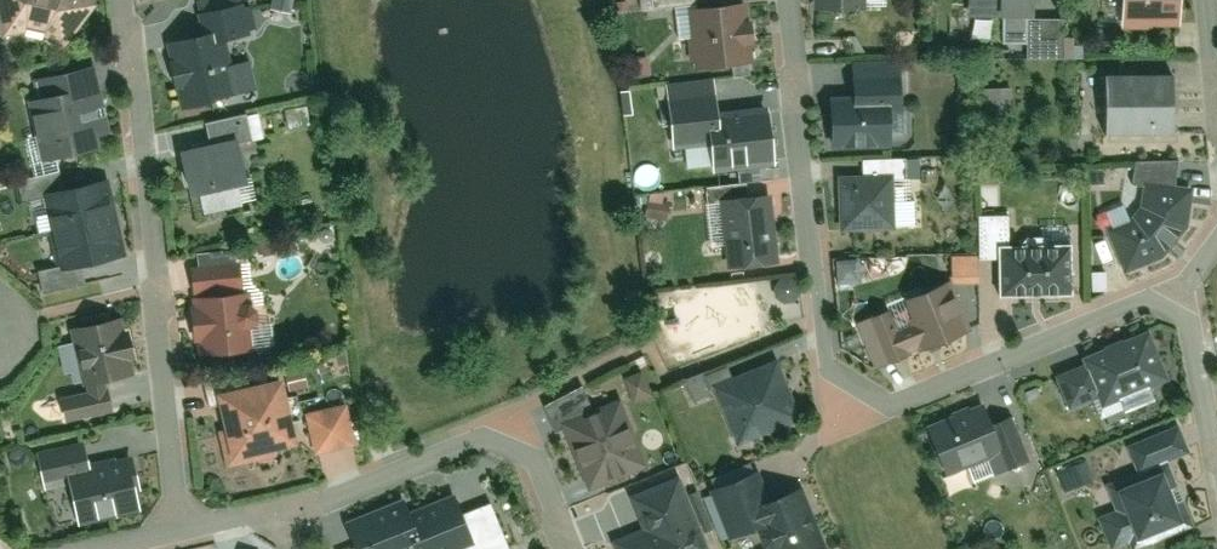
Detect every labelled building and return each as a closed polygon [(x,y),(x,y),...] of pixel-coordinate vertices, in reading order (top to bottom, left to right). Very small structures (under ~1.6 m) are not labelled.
[(2,41),(21,40),(44,44),(65,55),(96,10),(82,0),(0,0),(0,31),(2,41)] [(814,11),(866,14),(867,0),(814,0),(814,11)] [(968,18),(1035,18),(1035,0),(968,0),(968,18)] [(1124,31),(1177,30),(1176,0),(1123,0),(1124,31)] [(692,11),(698,70),(757,65),(750,6),(692,11)] [(222,42),(170,51),(182,113),(234,102),(222,42)] [(108,138),(94,75),(44,85),(48,107),(35,110),(50,171),(95,161),(92,142),(108,138)] [(831,148),(891,146),(889,111),(902,110),(902,81),(849,82),(851,107),(831,107),(831,148)] [(1171,87),(1106,87),(1105,143),(1171,142),(1171,87)] [(719,175),(775,168),(769,112),(713,118),(711,95),(668,100),(674,149),(714,144),(719,175)] [(238,145),(182,155),(193,204),(247,193),(238,145)] [(841,234),(896,233),(894,180),(837,180),(841,234)] [(57,232),(111,219),(114,219),(105,183),(48,196),(57,232)] [(1192,196),(1146,191),(1141,214),(1131,225),(1109,234),(1127,278),(1169,261),(1175,235),(1188,235),(1192,196)] [(720,203),(728,269),(781,264),(774,197),(720,203)] [(57,232),(55,233),(63,269),(120,255),(111,219),(57,232)] [(1070,254),(1001,254),(1002,303),(1072,302),(1070,254)] [(240,270),(191,277),(195,304),(244,297),(240,270)] [(968,328),(948,284),(925,294),(923,289),(885,306),(888,311),(860,323),(881,368),(968,328)] [(244,297),(195,304),(203,364),(253,357),(244,297)] [(119,329),(75,339),(86,395),(106,391),(131,385),(119,329)] [(1168,385),(1146,336),(1080,363),(1084,375),(1058,384),(1070,412),(1099,400),(1105,411),(1168,385)] [(800,426),(778,366),(715,391),(735,451),(800,426)] [(111,415),(106,391),(86,395),(63,400),(68,424),(111,415)] [(279,393),(216,407),(229,471),(294,458),(279,393)] [(623,409),(562,430),(584,493),(645,472),(623,409)] [(344,411),(305,419),(315,456),(353,447),(344,411)] [(982,420),(928,443),(943,479),(997,456),(988,434),(982,420)] [(1011,424),(988,434),(997,456),(1005,476),(1028,467),(1011,424)] [(1188,455),(1179,431),(1128,451),(1138,475),(1188,455)] [(74,483),(91,480),(85,451),(41,459),(47,488),(74,483)] [(83,530),(142,519),(133,471),(91,480),(74,483),(83,530)] [(712,497),(731,546),(757,537),(762,548),(818,548),(800,497),(767,509),(757,481),(712,497)] [(1137,546),(1181,528),(1162,482),(1116,500),(1137,546)] [(614,546),(615,548),(703,548),(682,487),(635,504),(645,535),(614,546)] [(406,518),(418,548),(446,548),(475,538),(461,498),(406,518)] [(345,528),(354,548),(412,548),(415,548),(400,508),(345,528)]
